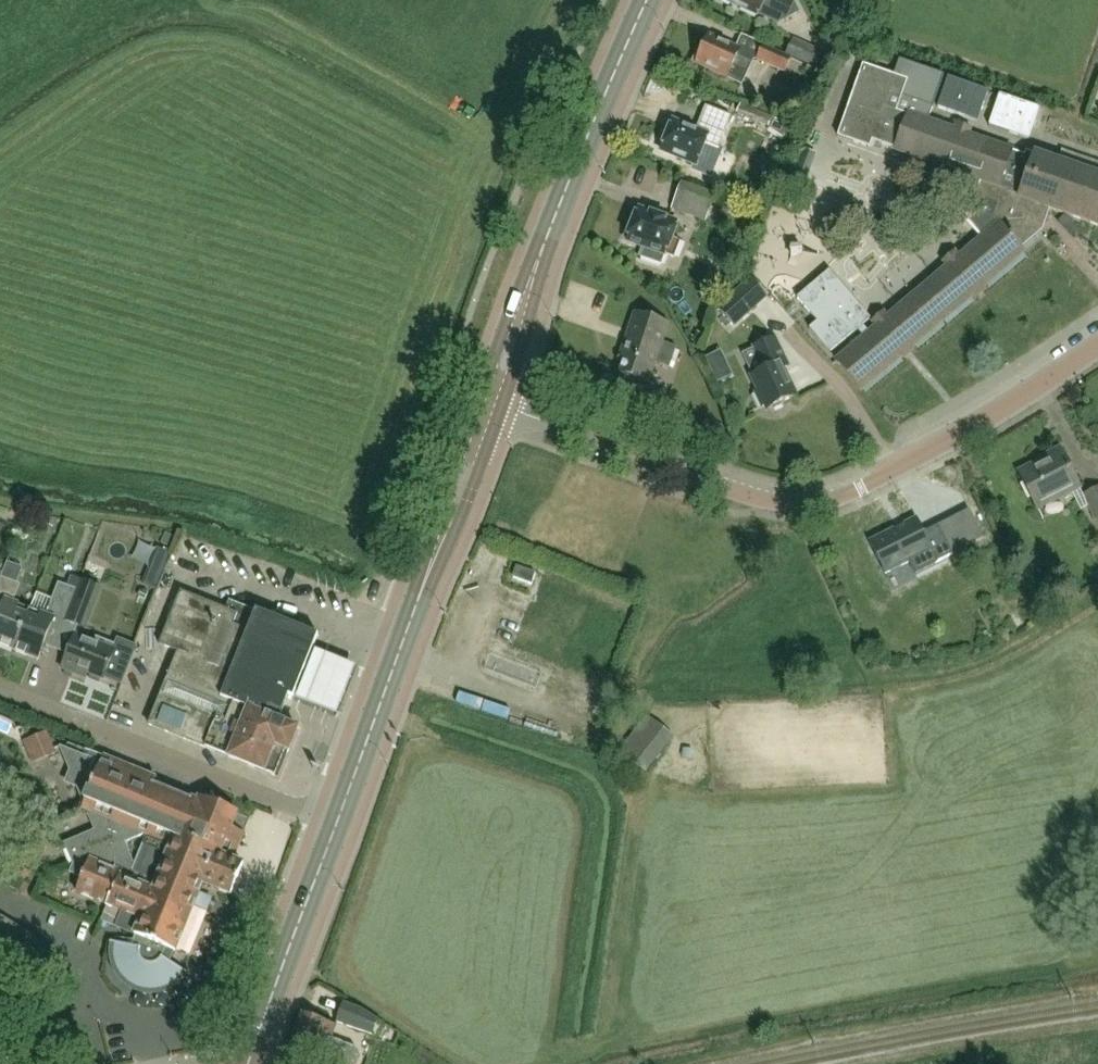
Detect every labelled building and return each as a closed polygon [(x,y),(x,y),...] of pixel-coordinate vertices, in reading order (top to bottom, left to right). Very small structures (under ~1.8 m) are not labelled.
[(760,15),(760,16),(777,24),(800,12),(794,0),(726,0),(760,15)] [(732,64),(739,49),(737,48),(710,36),(704,49),(700,48),(694,62),(743,84),(749,72),(732,64)] [(786,56),(793,59),(794,59),(811,66),(818,50),(793,40),(786,56)] [(763,45),(756,60),(786,74),(793,59),(786,56),(765,45),(765,46),(763,45)] [(910,115),(908,114),(908,115),(897,112),(908,81),(863,65),(838,137),(871,149),(873,142),(896,150),(895,151),(981,181),(970,213),(964,218),(982,239),(960,257),(956,252),(944,262),(948,267),(889,317),(885,312),(873,322),(877,327),(837,361),(862,391),(904,355),(907,352),(910,350),(1025,252),(1021,247),(1036,234),(1041,229),(1046,217),(1047,212),(1048,209),(1020,199),(1022,193),(1012,189),(1024,155),(970,136),(973,130),(957,124),(955,131),(929,122),(934,108),(914,101),(910,115)] [(948,78),(938,108),(977,122),(987,92),(948,78)] [(1039,111),(998,96),(987,125),(1029,140),(1039,111)] [(781,121),(773,118),(742,104),(737,114),(770,128),(769,129),(772,130),(769,134),(786,141),(793,125),(781,120),(781,121)] [(706,107),(702,118),(697,131),(672,122),(667,136),(663,138),(660,144),(662,148),(662,151),(699,165),(706,144),(720,149),(732,117),(706,107)] [(1012,189),(1022,193),(1020,199),(1048,209),(1097,226),(1097,177),(1036,155),(1034,159),(1024,155),(1012,189)] [(705,220),(714,195),(679,183),(670,208),(705,220)] [(629,242),(645,248),(641,258),(661,265),(665,254),(665,255),(666,254),(675,257),(680,242),(671,239),(676,223),(640,211),(635,227),(632,226),(628,238),(631,239),(629,242)] [(860,327),(869,319),(828,272),(796,300),(816,323),(809,329),(830,353),(856,331),(863,339),(867,336),(860,327)] [(753,279),(719,308),(734,325),(767,295),(753,279)] [(620,374),(643,382),(649,384),(656,364),(670,368),(678,347),(663,343),(670,324),(636,313),(621,356),(626,358),(620,374)] [(783,406),(782,404),(796,397),(783,370),(790,367),(781,348),(782,347),(777,337),(760,345),(759,343),(753,346),(763,369),(752,374),(760,392),(756,394),(763,407),(767,406),(769,410),(773,408),(774,410),(783,406)] [(1042,461),(1020,472),(1038,509),(1081,488),(1060,447),(1040,457),(1042,461)] [(1097,521),(1097,488),(1084,495),(1097,522),(1097,521)] [(917,520),(871,543),(887,573),(890,572),(912,560),(918,572),(938,562),(953,554),(950,549),(939,527),(924,534),(917,520)] [(47,616),(30,610),(15,650),(39,660),(45,646),(55,650),(66,621),(82,580),(71,576),(67,586),(59,583),(47,616)] [(15,650),(30,610),(14,604),(21,585),(1,577),(0,579),(0,580),(0,644),(15,650)] [(82,580),(66,621),(85,629),(102,588),(82,580)] [(150,726),(276,777),(285,752),(288,753),(298,729),(279,722),(289,697),(293,699),(296,691),(314,645),(318,637),(256,612),(230,602),(227,611),(181,593),(160,645),(179,653),(150,726)] [(75,637),(63,669),(79,675),(81,670),(120,684),(134,647),(117,641),(115,645),(97,638),(95,644),(75,637)] [(356,662),(314,645),(296,691),(338,708),(356,662)] [(634,762),(642,768),(647,772),(673,736),(650,718),(642,730),(623,756),(633,763),(634,762)] [(32,763),(57,753),(48,732),(24,742),(32,763)] [(124,912),(142,920),(135,937),(136,937),(132,947),(111,942),(110,944),(116,945),(115,956),(118,967),(124,977),(133,984),(143,989),(155,990),(166,987),(176,981),(183,973),(188,976),(189,974),(171,963),(175,953),(176,953),(195,906),(207,911),(211,900),(200,895),(204,884),(232,896),(234,891),(238,890),(240,885),(238,881),(244,865),(232,860),(244,833),(233,828),(239,814),(202,798),(200,803),(162,788),(162,786),(161,786),(156,775),(150,777),(150,776),(149,776),(93,753),(90,759),(61,746),(60,748),(70,771),(65,783),(77,788),(84,806),(83,808),(86,810),(95,831),(65,844),(74,865),(73,865),(70,873),(83,878),(77,893),(109,906),(103,921),(117,927),(124,912)] [(373,1035),(378,1021),(360,1009),(344,1004),(337,1022),(373,1035)] [(291,1051),(323,1063),(336,1027),(304,1015),(291,1051)]
